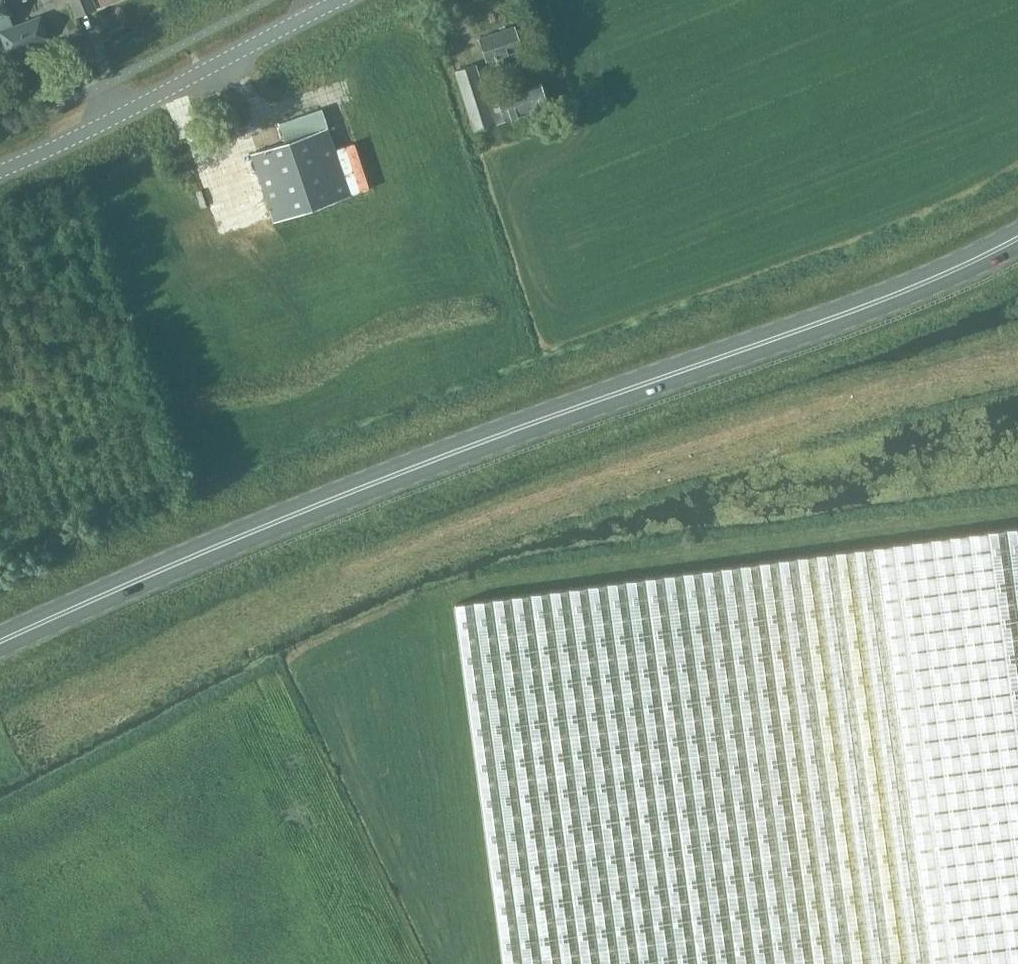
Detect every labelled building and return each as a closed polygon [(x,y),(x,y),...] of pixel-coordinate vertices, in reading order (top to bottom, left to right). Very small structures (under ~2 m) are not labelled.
[(2,0),(0,0),(0,35),(7,54),(48,38),(39,16),(12,26),(2,0)] [(97,8),(94,0),(68,0),(75,16),(97,8)] [(479,37),(487,60),(502,54),(506,65),(522,59),(519,49),(520,48),(512,25),(479,37)] [(475,64),(455,71),(474,131),(549,105),(540,78),(485,96),(475,64)] [(271,214),(355,188),(334,124),(328,126),(321,107),(278,122),(285,140),(249,153),(271,214)] [(456,603),(505,963),(1017,963),(1017,527),(456,603)]
